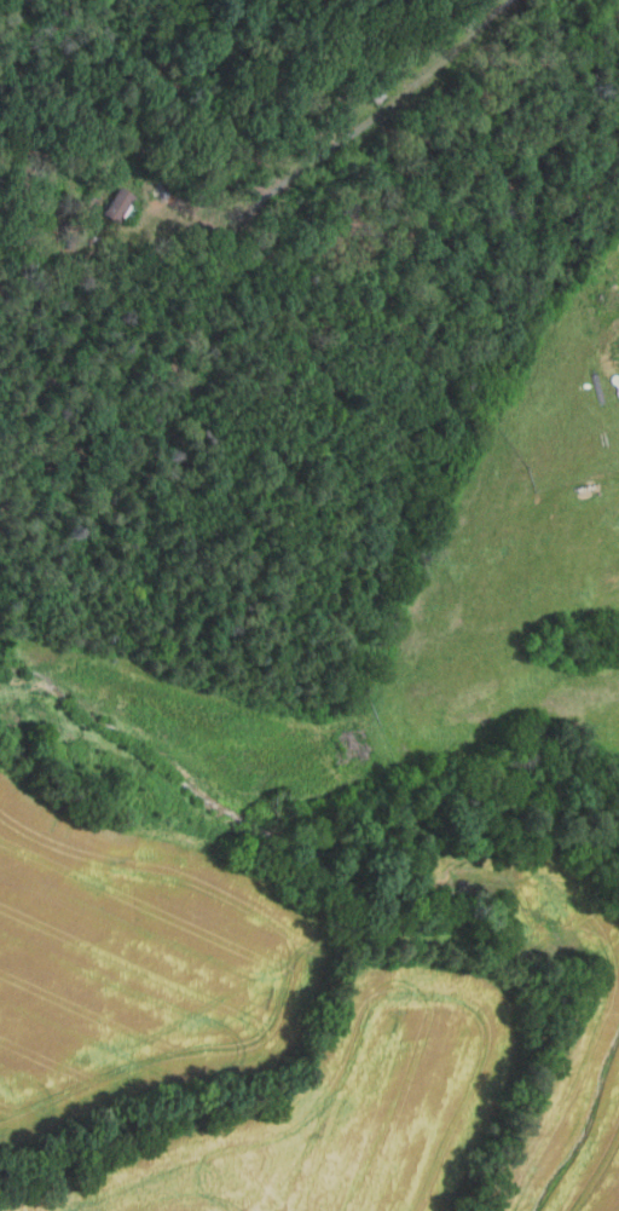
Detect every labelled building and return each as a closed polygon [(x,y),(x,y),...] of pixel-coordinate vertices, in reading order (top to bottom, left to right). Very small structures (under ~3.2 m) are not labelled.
[(99,232),(109,218),(104,215),(120,189),(134,197),(131,204),(137,208),(128,221),(121,217),(109,238),(99,232)] [(83,249),(66,253),(60,224),(77,220),(83,249)]
